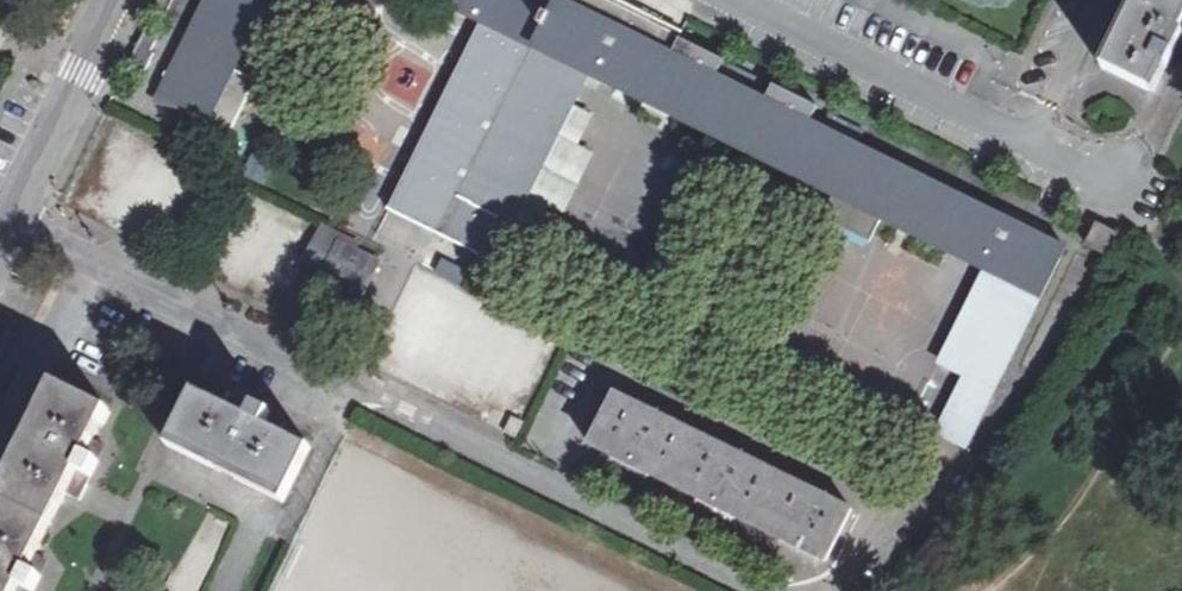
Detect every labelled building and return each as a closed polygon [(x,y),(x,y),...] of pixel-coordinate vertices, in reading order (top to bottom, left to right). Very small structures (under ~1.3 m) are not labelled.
[(155,94),(207,120),(267,0),(202,0),(155,94)] [(484,22),(532,45),(555,0),(440,0),(484,22)] [(1036,292),(1059,244),(560,0),(555,0),(532,45),(574,65),(1036,292)] [(1100,67),(1145,90),(1173,34),(1179,38),(1181,30),(1181,21),(1180,20),(1181,16),(1181,0),(1132,0),(1100,67)] [(484,22),(387,217),(434,240),(532,45),(484,22)] [(477,261),(574,65),(532,45),(434,240),(477,261)] [(1083,246),(1105,257),(1117,233),(1095,223),(1083,246)] [(322,227),(318,236),(354,252),(358,244),(322,227)] [(328,273),(365,290),(378,263),(354,252),(318,236),(305,262),(328,273)] [(359,301),(365,290),(328,273),(322,284),(359,301)] [(1040,295),(995,273),(944,373),(968,385),(941,440),(963,453),(1040,295)] [(0,521),(0,590),(47,590),(51,582),(45,579),(52,565),(42,560),(72,499),(88,506),(107,468),(101,464),(107,452),(96,446),(111,414),(63,390),(0,521)] [(200,394),(175,444),(289,501),(314,451),(284,436),(288,428),(273,421),(274,415),(236,397),(230,409),(200,394)] [(851,514),(618,398),(594,446),(827,562),(851,514)]
